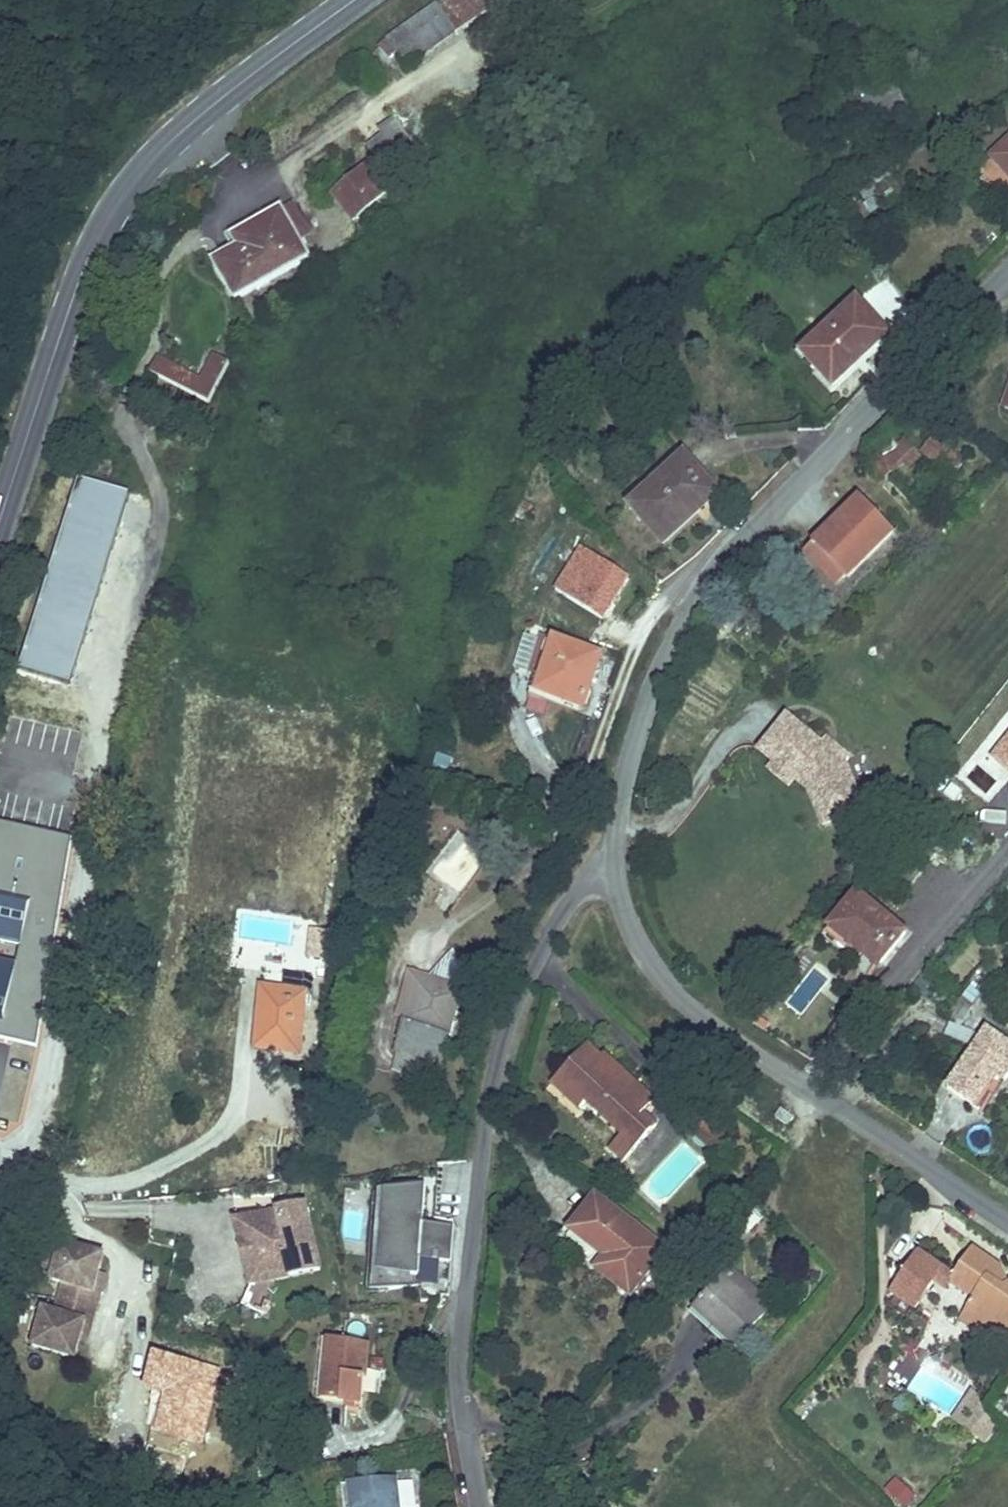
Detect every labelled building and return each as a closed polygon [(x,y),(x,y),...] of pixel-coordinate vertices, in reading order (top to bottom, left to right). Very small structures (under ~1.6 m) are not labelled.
[(409,69),(457,35),(437,7),(388,41),(399,53),(409,69)] [(399,53),(388,41),(380,48),(381,49),(391,61),(399,53)] [(399,69),(391,61),(381,49),(369,59),(388,80),(399,69)] [(838,126),(888,96),(896,91),(887,73),(829,113),(838,126)] [(904,105),(897,93),(889,98),(896,110),(904,105)] [(847,140),(896,110),(889,98),(888,96),(838,126),(847,140)] [(852,149),(909,114),(904,105),(896,110),(847,140),(852,149)] [(417,150),(393,118),(379,129),(383,135),(369,145),(388,172),(417,150)] [(993,158),(1007,174),(1007,144),(993,158)] [(957,157),(946,145),(940,150),(951,163),(957,157)] [(353,188),(374,172),(369,167),(349,183),(353,188)] [(354,220),(388,190),(374,172),(353,188),(349,183),(334,196),(354,220)] [(865,201),(876,193),(868,181),(857,189),(865,201)] [(872,216),(861,202),(851,210),(861,224),(872,216)] [(310,234),(294,205),(282,210),(299,241),(304,238),(310,234)] [(236,300),(309,259),(302,246),(307,243),(304,238),(299,241),(282,210),(248,229),(255,240),(240,248),(215,262),(236,300)] [(255,240),(248,229),(234,238),(240,248),(255,240)] [(284,293),(280,286),(271,292),(275,298),(284,293)] [(833,386),(888,335),(858,302),(803,353),(833,386)] [(203,382),(164,363),(161,368),(165,370),(161,378),(209,403),(230,362),(217,356),(203,382)] [(165,370),(161,368),(164,363),(157,359),(150,372),(161,378),(165,370)] [(904,466),(908,470),(922,457),(906,439),(899,446),(892,438),(873,455),(880,463),(875,467),(885,477),(890,472),(901,463),(904,465),(904,466)] [(922,452),(954,476),(964,463),(932,438),(922,452)] [(707,506),(719,495),(686,457),(630,507),(664,545),(701,511),(699,509),(704,504),(707,506)] [(890,472),(893,475),(904,466),(904,465),(901,463),(890,472)] [(128,495),(79,480),(22,672),(71,686),(128,495)] [(846,578),(894,532),(861,498),(814,544),(846,578)] [(951,531),(956,525),(951,521),(946,527),(951,531)] [(846,578),(814,544),(805,552),(838,586),(846,578)] [(607,620),(630,573),(577,546),(553,593),(607,620)] [(717,639),(731,622),(725,616),(710,634),(717,639)] [(557,677),(567,643),(555,639),(544,673),(557,677)] [(583,706),(600,653),(567,643),(557,677),(544,673),(538,692),(583,706)] [(804,767),(798,776),(814,788),(829,824),(865,809),(846,764),(850,759),(835,747),(831,752),(822,745),(787,718),(760,752),(777,766),(787,753),(804,767)] [(822,745),(831,752),(835,747),(826,740),(822,745)] [(770,772),(789,788),(795,781),(809,792),(823,826),(829,824),(814,788),(798,776),(804,767),(787,753),(777,766),(775,765),(770,772)] [(447,779),(453,759),(438,754),(431,775),(447,779)] [(0,821),(0,1037),(37,1045),(71,837),(0,821)] [(416,904),(420,891),(411,889),(407,901),(416,904)] [(848,913),(862,898),(858,894),(845,911),(848,913)] [(880,965),(906,933),(862,898),(848,913),(845,911),(830,929),(852,947),(855,944),(861,949),(880,965)] [(326,953),(328,929),(294,925),(292,949),(326,953)] [(854,958),(858,952),(861,949),(855,944),(852,947),(830,929),(825,935),(854,958)] [(464,973),(453,948),(428,977),(427,982),(460,992),(462,986),(464,973)] [(808,957),(774,999),(800,1020),(834,978),(808,957)] [(298,1051),(303,1003),(309,1003),(312,975),(285,972),(283,988),(269,987),(266,1017),(258,1016),(255,1047),(298,1051)] [(406,1020),(417,980),(427,982),(428,977),(411,972),(398,1018),(406,1020)] [(449,1032),(460,992),(427,982),(417,980),(406,1020),(449,1032)] [(266,1017),(269,987),(261,986),(258,1016),(266,1017)] [(957,1005),(948,1018),(961,1026),(969,1014),(957,1005)] [(440,1062),(447,1035),(406,1024),(399,1051),(440,1062)] [(949,1088),(976,1106),(996,1074),(1005,1080),(1007,1076),(1007,1044),(988,1031),(949,1088)] [(654,1101),(617,1068),(614,1072),(602,1061),(587,1047),(573,1063),(585,1074),(565,1096),(580,1110),(587,1103),(623,1135),(610,1149),(624,1161),(656,1125),(643,1113),(654,1101)] [(617,1068),(605,1058),(602,1061),(614,1072),(617,1068)] [(565,1096),(585,1074),(573,1063),(553,1085),(565,1096)] [(789,1127),(794,1119),(782,1109),(776,1118),(789,1127)] [(715,1151),(725,1141),(702,1120),(692,1132),(715,1151)] [(453,1224),(423,1222),(425,1188),(378,1185),(373,1274),(418,1276),(419,1259),(451,1261),(453,1224)] [(665,1249),(596,1197),(571,1231),(606,1258),(597,1269),(630,1295),(665,1249)] [(320,1269),(305,1206),(279,1212),(283,1226),(240,1237),(251,1285),(320,1269)] [(750,1234),(764,1220),(753,1210),(739,1224),(750,1234)] [(283,1226),(279,1212),(236,1222),(240,1237),(283,1226)] [(99,1273),(103,1256),(63,1244),(52,1281),(93,1292),(99,1273)] [(1004,1289),(997,1284),(1003,1275),(1000,1268),(973,1249),(954,1277),(950,1283),(974,1299),(967,1309),(1007,1336),(1007,1286),(1004,1289)] [(936,1282),(944,1270),(918,1253),(891,1293),(917,1310),(936,1282)] [(773,1306),(731,1268),(723,1277),(766,1316),(773,1306)] [(950,1283),(954,1277),(944,1270),(936,1282),(947,1290),(952,1284),(950,1283)] [(820,1282),(821,1273),(813,1271),(811,1280),(820,1282)] [(100,1294),(105,1275),(99,1273),(93,1292),(100,1294)] [(1003,1275),(997,1284),(1004,1289),(1007,1286),(1007,1285),(1003,1275)] [(766,1316),(723,1277),(693,1309),(737,1347),(766,1316)] [(967,1309),(961,1318),(1002,1345),(1007,1337),(1007,1336),(967,1309)] [(80,1341),(85,1322),(44,1311),(34,1348),(75,1359),(80,1341)] [(86,1343),(91,1324),(85,1322),(80,1341),(86,1343)] [(324,1401),(330,1340),(323,1339),(317,1400),(324,1401)] [(363,1405),(369,1343),(330,1340),(324,1401),(363,1405)] [(368,1371),(365,1391),(378,1393),(380,1372),(368,1371)] [(986,1415),(978,1395),(972,1389),(962,1405),(953,1420),(962,1427),(966,1419),(993,1435),(1000,1428),(986,1415)] [(993,1435),(966,1419),(962,1427),(985,1445),(993,1435)] [(397,1483),(397,1478),(349,1484),(352,1506),(400,1506),(397,1483)] [(413,1481),(397,1483),(400,1506),(416,1506),(413,1481)] [(917,1495),(901,1481),(889,1495),(904,1506),(907,1506),(917,1495)]
